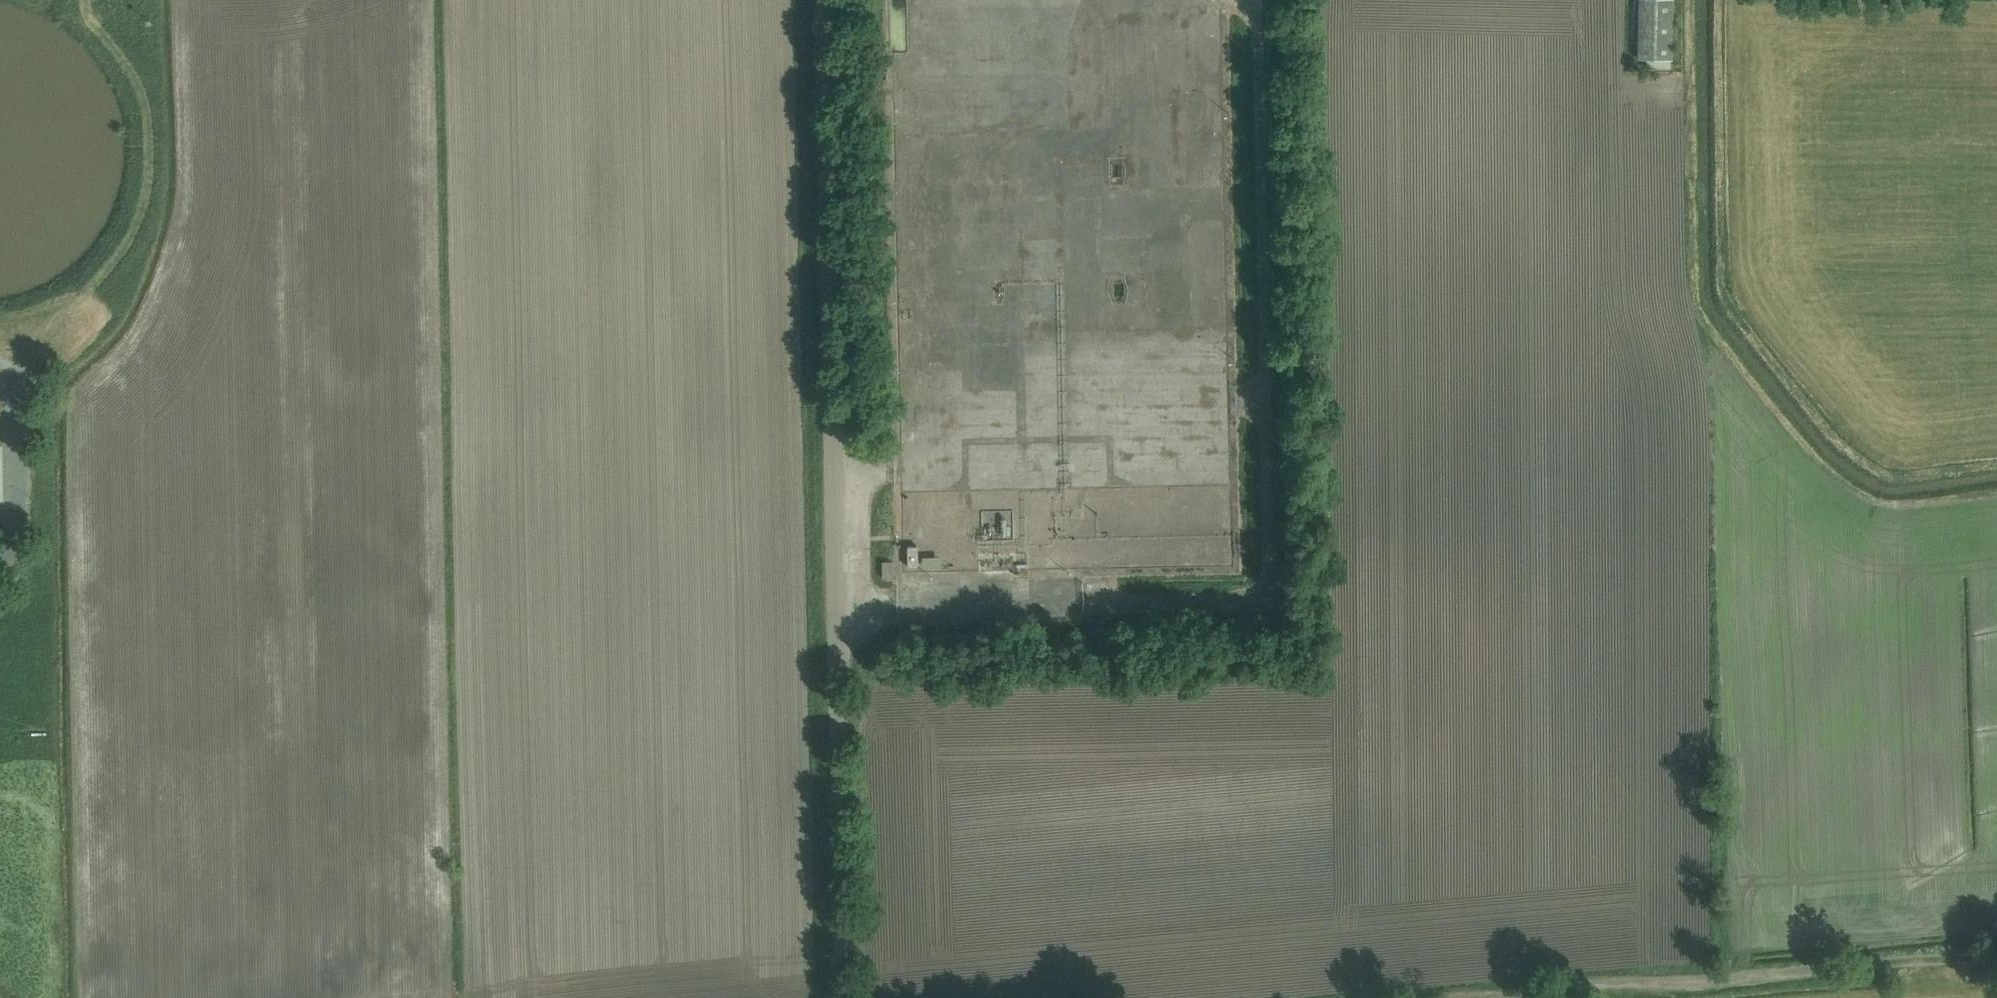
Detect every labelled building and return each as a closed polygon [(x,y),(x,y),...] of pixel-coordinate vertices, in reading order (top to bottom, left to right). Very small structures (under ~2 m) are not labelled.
[(1638,59),(1672,59),(1673,0),(1640,0),(1638,59)] [(945,565),(944,557),(925,558),(924,546),(912,546),(913,567),(945,565)] [(893,577),(893,561),(883,561),(883,578),(893,577)]
